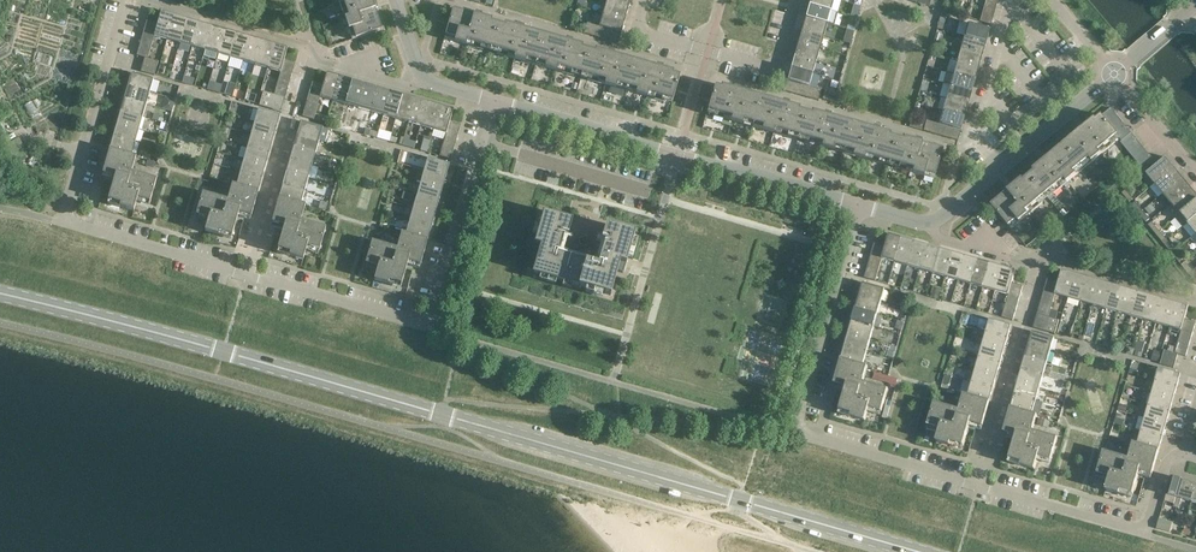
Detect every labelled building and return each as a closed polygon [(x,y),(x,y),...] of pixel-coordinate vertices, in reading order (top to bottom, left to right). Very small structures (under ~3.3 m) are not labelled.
[(339,1),(352,40),(382,30),(372,0),(341,0),(339,1)] [(577,5),(587,8),(588,4),(586,3),(587,0),(578,0),(577,5)] [(808,5),(830,11),(833,0),(810,0),(808,5)] [(628,7),(606,1),(603,13),(624,19),(625,14),(626,15),(628,7)] [(837,13),(830,11),(808,5),(806,12),(807,13),(806,18),(827,24),(834,26),(837,13)] [(489,19),(453,8),(444,39),(483,50),(484,46),(491,48),(498,23),(488,21),(489,19)] [(169,14),(161,11),(157,24),(156,28),(155,33),(154,36),(167,39),(174,16),(169,15),(169,14)] [(624,19),(603,13),(599,26),(602,27),(606,28),(609,29),(613,30),(617,32),(621,33),(623,25),(622,24),(624,19)] [(178,18),(174,16),(167,39),(179,43),(186,19),(179,16),(178,18)] [(827,24),(806,18),(805,23),(803,22),(801,30),(823,36),(827,24)] [(194,21),(186,19),(179,43),(192,47),(199,23),(194,22),(194,21)] [(203,25),(199,23),(192,47),(205,50),(212,26),(204,23),(203,25)] [(508,26),(498,23),(491,48),(497,50),(496,54),(535,65),(544,34),(508,24),(508,26)] [(989,29),(967,23),(964,36),(984,42),(986,37),(987,37),(989,29)] [(220,28),(212,26),(205,50),(217,54),(224,31),(219,29),(220,28)] [(823,36),(801,30),(799,37),(800,38),(799,43),(820,49),(823,36)] [(229,32),(224,31),(217,54),(230,57),(237,33),(229,31),(229,32)] [(245,35),(237,33),(230,57),(242,61),(249,38),(244,36),(245,35)] [(579,45),(544,34),(535,65),(574,76),(575,72),(581,74),(589,49),(579,47),(579,45)] [(984,42),(964,36),(960,48),(982,55),(984,47),(983,47),(984,42)] [(254,39),(249,38),(242,61),(255,65),(262,40),(254,38),(254,39)] [(270,42),(262,40),(255,65),(267,68),(274,45),(269,43),(270,42)] [(820,49),(799,43),(797,48),(796,47),(794,55),(816,61),(820,49)] [(279,46),(274,45),(267,68),(280,72),(281,69),(283,65),(284,60),(287,47),(279,45),(279,46)] [(982,55),(960,48),(957,61),(977,67),(979,62),(980,62),(982,55)] [(598,52),(589,49),(581,74),(588,76),(587,80),(626,91),(634,60),(599,50),(598,52)] [(816,61),(794,55),(792,62),(793,63),(792,68),(812,74),(816,61)] [(158,62),(147,59),(144,58),(142,65),(156,69),(158,62)] [(670,70),(634,60),(626,91),(665,102),(666,98),(673,100),(680,75),(669,73),(670,70)] [(977,67),(957,61),(953,73),(975,80),(977,72),(976,72),(977,67)] [(156,69),(142,65),(140,72),(154,75),(156,69)] [(812,74),(792,68),(790,73),(789,72),(787,80),(791,81),(795,83),(798,84),(802,85),(806,86),(809,87),(812,74)] [(942,84),(949,86),(970,92),(971,87),(973,87),(975,80),(953,73),(946,71),(942,84)] [(335,75),(327,72),(323,85),(322,90),(320,94),(320,97),(333,101),(339,77),(335,76),(335,75)] [(153,79),(132,73),(131,79),(130,78),(128,86),(149,92),(153,79)] [(344,79),(339,77),(333,101),(345,104),(352,80),(344,77),(344,79)] [(360,82),(352,80),(345,104),(358,108),(364,84),(360,83),(360,82)] [(369,86),(364,84),(358,108),(370,111),(377,87),(369,85),(369,86)] [(724,88),(714,85),(707,110),(714,112),(713,116),(752,127),(761,96),(725,86),(724,88)] [(149,92),(128,86),(125,93),(127,94),(125,99),(146,105),(149,92)] [(227,86),(225,94),(232,96),(234,88),(227,86)] [(970,92),(949,86),(946,98),(968,105),(970,97),(969,97),(970,92)] [(385,89),(377,87),(370,111),(383,115),(390,92),(385,90),(385,89)] [(825,91),(822,99),(837,103),(839,95),(825,91)] [(263,92),(259,104),(259,106),(281,112),(285,98),(274,95),(263,92)] [(394,93),(390,92),(383,115),(396,119),(403,94),(395,92),(394,93)] [(410,96),(403,94),(396,119),(408,122),(415,99),(410,98),(410,96)] [(796,107),(761,96),(752,127),(791,138),(792,134),(798,136),(805,111),(796,109),(796,107)] [(163,109),(171,112),(175,100),(166,97),(163,109)] [(968,105),(946,98),(942,111),(963,117),(964,112),(966,112),(968,105)] [(146,105),(125,99),(124,104),(123,103),(120,111),(142,117),(146,105)] [(419,100),(415,99),(408,122),(421,126),(428,101),(420,99),(419,100)] [(435,104),(428,101),(421,126),(433,129),(440,106),(435,105),(435,104)] [(444,107),(440,106),(433,129),(446,133),(447,130),(448,126),(449,121),(453,109),(445,106),(444,107)] [(1132,133),(1111,108),(1102,115),(1118,135),(1122,141),(1132,133)] [(279,115),(258,109),(254,122),(276,128),(278,121),(277,121),(279,115)] [(142,117),(120,111),(118,118),(119,119),(118,124),(139,130),(142,117)] [(815,114),(805,111),(798,136),(805,138),(804,142),(842,153),(851,122),(816,112),(815,114)] [(963,117),(942,111),(938,124),(941,125),(945,126),(949,127),(952,128),(956,129),(960,130),(963,122),(961,122),(963,117)] [(1118,135),(1102,115),(1094,122),(1092,120),(1064,144),(1084,168),(1115,142),(1113,139),(1118,135)] [(276,128),(254,122),(251,135),(271,141),(273,136),(274,136),(276,128)] [(329,129),(302,122),(300,127),(299,127),(297,134),(319,141),(325,142),(329,129)] [(887,133),(851,122),(842,153),(881,164),(882,160),(889,162),(896,137),(886,135),(887,133)] [(139,130),(118,124),(117,129),(115,128),(113,136),(135,142),(139,130)] [(225,127),(223,134),(230,136),(232,129),(225,127)] [(1136,139),(1132,133),(1122,141),(1121,142),(1125,148),(1136,139)] [(319,141),(297,134),(295,142),(296,142),(294,147),(315,153),(319,141)] [(271,141),(251,135),(247,147),(269,153),(271,146),(270,145),(271,141)] [(135,142),(113,136),(111,143),(112,144),(111,148),(110,148),(102,173),(105,174),(104,178),(114,181),(108,200),(121,204),(120,207),(134,211),(137,198),(150,202),(156,179),(131,172),(136,156),(131,154),(135,142)] [(906,140),(896,137),(889,162),(895,164),(894,168),(934,179),(943,149),(906,138),(906,140)] [(1141,144),(1136,139),(1125,148),(1130,153),(1141,144)] [(422,143),(420,150),(426,152),(428,145),(422,143)] [(797,143),(795,151),(800,153),(803,144),(797,143)] [(1084,168),(1064,144),(1036,168),(1037,169),(1029,176),(1046,195),(1051,191),(1053,194),(1084,168)] [(1146,150),(1141,144),(1130,153),(1134,159),(1146,150)] [(269,153),(247,147),(244,160),(264,166),(266,161),(267,161),(269,153)] [(315,153),(294,147),(293,152),(292,152),(290,159),(312,166),(315,153)] [(1150,155),(1146,150),(1134,159),(1139,164),(1150,155)] [(1155,161),(1150,155),(1139,164),(1144,170),(1155,161)] [(448,163),(427,157),(424,171),(445,177),(448,169),(446,169),(448,163)] [(1165,157),(1157,164),(1146,173),(1155,183),(1173,168),(1170,164),(1171,163),(1165,157)] [(312,166),(290,159),(288,167),(289,167),(287,172),(308,178),(312,166)] [(264,166),(244,160),(240,172),(262,178),(264,171),(263,170),(264,166)] [(1176,172),(1173,168),(1155,183),(1163,193),(1182,177),(1177,171),(1176,172)] [(445,177),(424,171),(420,183),(441,189),(442,184),(443,184),(445,177)] [(262,178),(240,172),(236,184),(232,183),(227,199),(202,192),(196,215),(208,218),(205,231),(218,235),(219,232),(232,236),(237,217),(247,219),(248,215),(251,216),(258,190),(257,190),(258,186),(260,186),(262,178)] [(308,178),(287,172),(286,177),(285,177),(283,184),(304,191),(308,178)] [(1046,195),(1029,176),(1021,182),(1020,181),(991,205),(1011,229),(1043,203),(1040,200),(1046,195)] [(1188,183),(1182,177),(1163,193),(1171,203),(1190,188),(1187,184),(1188,183)] [(441,189),(420,183),(416,196),(438,202),(440,194),(439,194),(441,189)] [(304,191),(283,184),(280,192),(282,192),(280,196),(279,196),(272,222),(275,223),(274,227),(283,230),(278,249),(290,252),(289,256),(303,260),(307,247),(319,250),(326,227),(301,220),(305,204),(301,203),(304,191)] [(1190,188),(1171,203),(1179,213),(1195,200),(1195,194),(1194,191),(1193,192),(1190,188)] [(1133,199),(1125,190),(1122,193),(1129,202),(1133,199)] [(438,202),(416,196),(413,208),(433,214),(435,209),(436,209),(438,202)] [(1179,213),(1176,217),(1184,227),(1188,223),(1195,217),(1195,200),(1179,213)] [(1135,202),(1132,205),(1139,214),(1142,211),(1135,202)] [(1151,204),(1145,209),(1150,215),(1156,210),(1151,204)] [(433,214),(413,208),(409,221),(431,227),(433,219),(432,219),(433,214)] [(540,244),(532,273),(610,295),(617,271),(623,273),(635,232),(606,223),(595,260),(563,251),(572,219),(543,210),(534,243),(540,244)] [(1150,219),(1142,211),(1139,214),(1146,222),(1150,219)] [(1188,223),(1195,233),(1195,217),(1188,223)] [(431,227),(409,221),(406,233),(401,232),(399,238),(397,248),(372,241),(365,263),(378,267),(374,280),(388,284),(389,281),(401,284),(407,265),(416,268),(417,264),(420,264),(428,239),(427,238),(428,234),(429,234),(431,227)] [(1152,222),(1148,225),(1155,234),(1159,231),(1152,222)] [(394,230),(392,236),(399,238),(401,232),(394,230)] [(1166,239),(1159,231),(1155,234),(1162,242),(1166,239)] [(897,236),(889,234),(885,246),(884,251),(883,255),(882,258),(895,262),(902,239),(897,237),(897,236)] [(906,240),(902,239),(895,262),(907,265),(915,241),(907,239),(906,240)] [(922,243),(915,241),(907,265),(920,269),(927,246),(922,244),(922,243)] [(1168,242),(1165,245),(1172,254),(1176,251),(1168,242)] [(931,247),(927,246),(920,269),(933,273),(940,248),(932,246),(931,247)] [(948,251),(940,248),(933,273),(945,276),(952,253),(947,252),(948,251)] [(1183,259),(1176,251),(1172,254),(1179,262),(1183,259)] [(957,254),(952,253),(945,276),(958,280),(965,255),(957,253),(957,254)] [(973,258),(965,255),(958,280),(970,283),(977,260),(972,259),(973,258)] [(982,262),(977,260),(970,283),(983,287),(990,263),(982,260),(982,262)] [(1185,262),(1181,265),(1189,274),(1192,271),(1185,262)] [(998,265),(990,263),(983,287),(995,291),(1002,267),(997,266),(998,265)] [(1007,269),(1002,267),(995,291),(1008,294),(1009,291),(1011,287),(1012,283),(1015,270),(1007,268),(1007,269)] [(1070,272),(1062,270),(1058,282),(1057,287),(1056,291),(1055,294),(1068,298),(1075,275),(1070,273),(1070,272)] [(1079,276),(1075,275),(1068,298),(1080,301),(1087,277),(1080,275),(1079,276)] [(1095,279),(1087,277),(1080,301),(1093,305),(1100,282),(1095,280),(1095,279)] [(1104,283),(1100,282),(1093,305),(1105,309),(1112,284),(1105,282),(1104,283)] [(885,289),(864,283),(863,288),(861,288),(859,296),(881,302),(885,289)] [(1120,286),(1112,284),(1105,309),(1118,312),(1125,289),(1120,287),(1120,286)] [(938,298),(940,291),(933,289),(931,296),(938,298)] [(1129,290),(1125,289),(1118,312),(1131,316),(1137,291),(1130,289),(1129,290)] [(1145,294),(1137,291),(1131,316),(1143,319),(1150,296),(1145,295),(1145,294)] [(881,302),(859,296),(857,303),(858,303),(857,308),(877,314),(881,302)] [(1155,298),(1150,296),(1143,319),(1156,323),(1163,299),(1155,296),(1155,298)] [(1170,301),(1163,299),(1156,323),(1168,327),(1175,303),(1170,302),(1170,301)] [(1180,305),(1175,303),(1168,327),(1181,330),(1182,327),(1183,323),(1185,319),(1188,306),(1180,304),(1180,305)] [(877,314),(857,308),(855,313),(854,313),(852,321),(874,327),(877,314)] [(1050,313),(1049,317),(1056,319),(1057,312),(1051,310),(1050,313)] [(1049,317),(1037,314),(1033,328),(1055,334),(1059,320),(1056,319),(1049,317)] [(1010,325),(990,319),(986,332),(1008,338),(1010,331),(1009,330),(1010,325)] [(874,327),(852,321),(850,328),(851,328),(850,333),(870,339),(874,327)] [(1054,337),(1033,331),(1032,337),(1031,337),(1029,344),(1050,351),(1054,337)] [(1008,338),(986,332),(982,344),(1003,350),(1004,345),(1006,346),(1008,338)] [(870,339),(850,333),(848,338),(847,338),(845,346),(867,352),(870,339)] [(1110,340),(1108,347),(1115,349),(1117,345),(1115,341),(1110,340)] [(1003,350),(982,344),(979,357),(1001,363),(1003,356),(1002,355),(1003,350)] [(1050,351),(1029,344),(1026,352),(1027,352),(1026,357),(1047,363),(1050,351)] [(889,345),(886,357),(893,359),(896,347),(889,345)] [(1170,345),(1168,351),(1175,353),(1176,349),(1176,347),(1170,345)] [(867,352),(845,346),(843,353),(844,353),(843,358),(841,357),(834,383),(837,384),(836,388),(845,391),(840,410),(852,414),(851,417),(865,421),(869,408),(881,411),(888,389),(863,382),(868,366),(863,364),(867,352)] [(1129,346),(1127,353),(1133,354),(1135,348),(1129,346)] [(1153,350),(1151,359),(1158,362),(1161,352),(1153,350)] [(1164,350),(1162,357),(1176,361),(1178,354),(1175,353),(1168,351),(1164,350)] [(1001,363),(979,357),(975,370),(996,375),(997,370),(998,371),(1001,363)] [(1047,363),(1026,357),(1025,362),(1023,362),(1021,369),(1043,375),(1047,363)] [(1176,361),(1162,357),(1160,364),(1174,368),(1176,361)] [(1180,373),(1159,367),(1155,381),(1177,387),(1179,379),(1178,379),(1180,373)] [(1043,375),(1021,369),(1019,377),(1020,377),(1019,382),(1040,388),(1043,375)] [(996,375),(975,370),(972,382),(993,388),(996,381),(994,380),(996,375)] [(1177,387),(1155,381),(1152,393),(1172,399),(1174,394),(1175,394),(1177,387)] [(993,388),(972,382),(968,394),(964,393),(959,409),(934,402),(928,425),(940,428),(936,441),(950,445),(951,442),(963,446),(969,426),(978,429),(979,425),(983,426),(990,400),(989,400),(990,395),(991,396),(993,388)] [(1040,388),(1019,382),(1017,387),(1016,387),(1014,394),(1036,400),(1040,388)] [(1172,399),(1152,393),(1148,406),(1170,412),(1172,404),(1171,404),(1172,399)] [(1036,400),(1014,394),(1012,402),(1013,402),(1012,406),(1011,406),(1003,432),(1006,433),(1005,437),(1015,439),(1009,459),(1022,462),(1021,466),(1035,469),(1038,456),(1051,460),(1057,437),(1032,430),(1037,414),(1032,413),(1036,400)] [(1120,403),(1118,410),(1126,412),(1128,405),(1120,403)] [(1170,412),(1148,406),(1144,418),(1165,424),(1167,419),(1168,419),(1170,412)] [(1117,413),(1115,422),(1124,425),(1127,416),(1117,413)] [(1165,424),(1144,418),(1141,431),(1163,437),(1165,429),(1164,429),(1165,424)] [(1038,420),(1037,425),(1048,428),(1050,423),(1038,420)] [(1163,437),(1141,431),(1137,443),(1133,442),(1128,458),(1103,450),(1097,473),(1109,477),(1105,490),(1119,494),(1120,491),(1133,494),(1138,475),(1148,478),(1149,473),(1152,474),(1159,449),(1158,448),(1159,444),(1161,444),(1163,437)] [(1171,476),(1164,501),(1174,504),(1174,502),(1176,497),(1179,498),(1184,480),(1171,476)] [(1184,480),(1179,498),(1176,497),(1174,502),(1180,503),(1181,499),(1192,502),(1195,486),(1195,483),(1184,480)] [(1160,518),(1157,528),(1169,532),(1172,522),(1160,518)]
